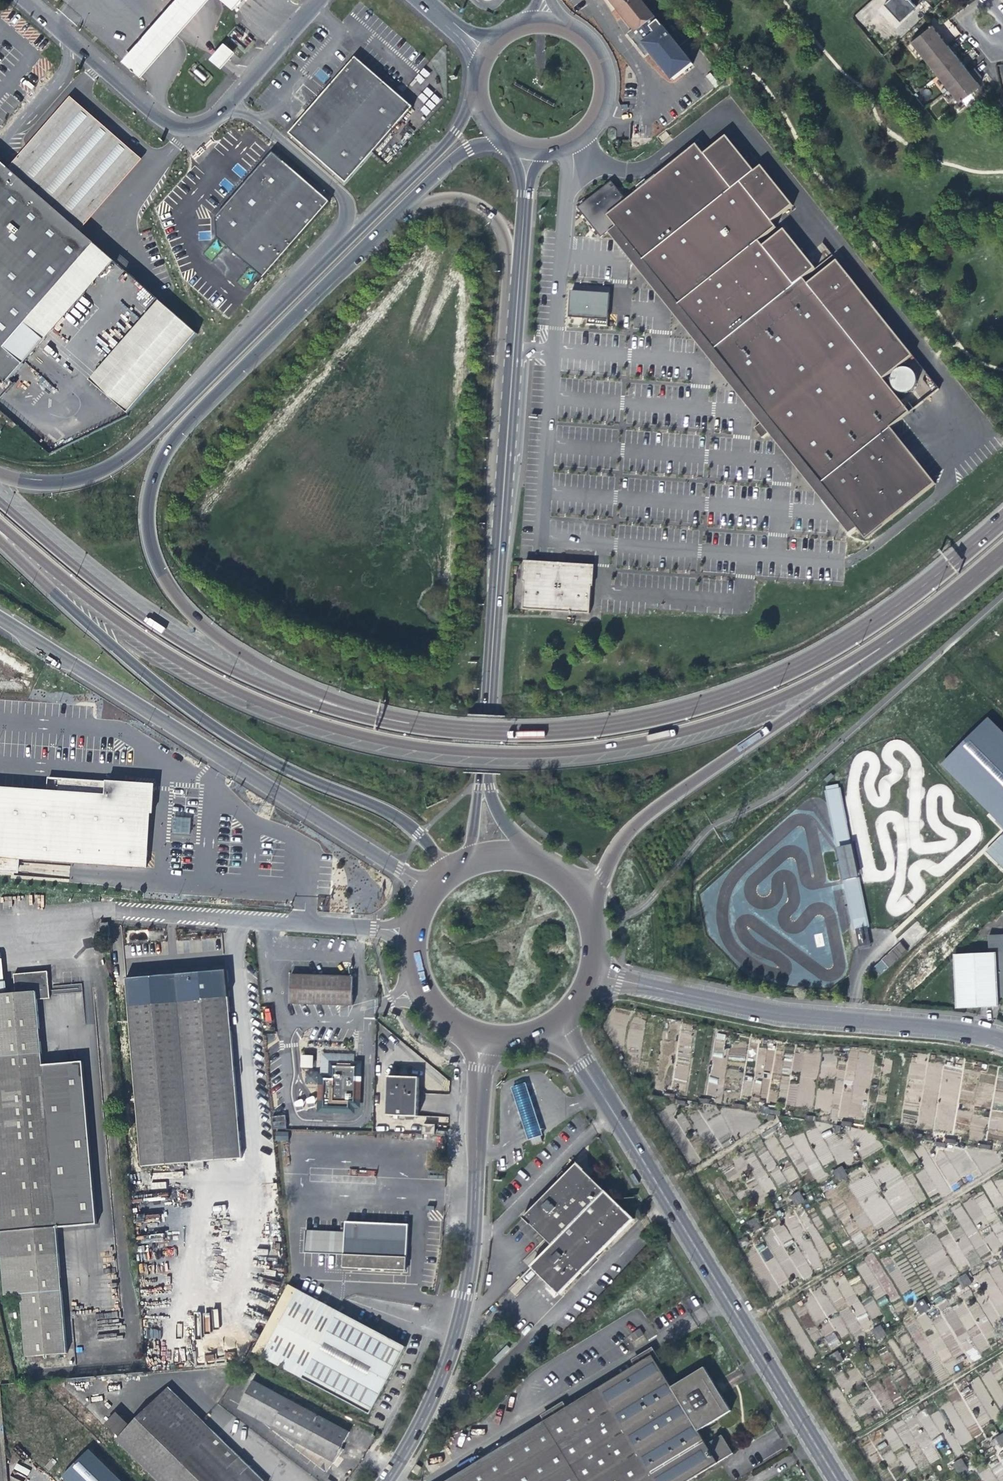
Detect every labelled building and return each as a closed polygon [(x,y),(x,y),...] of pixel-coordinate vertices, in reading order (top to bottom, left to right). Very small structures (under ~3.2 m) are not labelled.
[(124,59),(142,75),(209,0),(176,0),(124,59)] [(636,30),(637,30),(638,32),(640,35),(643,33),(652,44),(647,47),(669,74),(671,73),(678,82),(681,79),(697,66),(683,48),(695,38),(681,21),(650,21),(650,4),(647,0),(611,0),(636,30)] [(924,0),(888,0),(877,10),(895,28),(924,0)] [(912,42),(928,62),(948,45),(941,36),(932,26),(912,42)] [(640,35),(638,32),(633,36),(645,49),(647,47),(652,44),(643,33),(640,35)] [(223,67),(237,51),(226,42),(212,58),(223,67)] [(928,62),(939,75),(959,59),(955,53),(948,45),(928,62)] [(292,132),(350,183),(416,109),(359,58),(292,132)] [(939,75),(949,88),(970,72),(965,66),(959,59),(939,75)] [(975,67),(970,72),(949,88),(960,102),(981,86),(979,83),(977,80),(982,76),(975,67)] [(323,84),(329,77),(320,69),(314,76),(323,84)] [(70,96),(6,168),(79,232),(139,159),(70,96)] [(946,391),(842,262),(813,285),(809,280),(821,271),(789,231),(768,248),(764,243),(782,229),(778,224),(798,207),(766,167),(759,172),(731,137),(709,155),(701,146),(631,202),(617,183),(583,211),(607,239),(620,229),(862,531),(871,542),(941,486),(896,430),(946,391)] [(264,278),(332,203),(275,151),(217,216),(219,238),(264,278)] [(112,260),(79,232),(6,168),(0,163),(0,383),(3,385),(112,260)] [(862,531),(620,229),(613,234),(766,426),(768,424),(776,434),(774,435),(855,537),(862,531)] [(613,295),(575,293),(573,317),(591,319),(590,326),(611,327),(613,295)] [(193,333),(157,301),(136,324),(173,357),(193,333)] [(136,324),(88,380),(125,412),(173,357),(136,324)] [(774,435),(776,434),(768,424),(766,426),(760,431),(768,441),(774,435)] [(524,583),(528,584),(525,610),(591,614),(590,588),(596,588),(594,568),(525,563),(524,583)] [(941,764),(1002,829),(1002,732),(987,717),(941,764)] [(152,815),(154,815),(156,795),(156,786),(129,784),(49,779),(49,794),(0,790),(0,873),(16,874),(17,860),(148,869),(152,815)] [(849,846),(837,789),(826,791),(838,849),(849,846)] [(176,819),(175,835),(192,836),(193,820),(176,819)] [(985,851),(1002,868),(1002,833),(985,851)] [(849,846),(838,849),(844,874),(855,872),(849,846)] [(48,874),(69,876),(70,866),(19,861),(18,872),(48,874)] [(855,872),(844,874),(845,881),(856,878),(855,872)] [(856,878),(845,881),(856,931),(867,929),(856,878)] [(857,939),(868,936),(867,929),(856,931),(857,939)] [(988,934),(989,948),(996,947),(996,952),(999,1007),(999,1008),(1002,1008),(1002,933),(988,934)] [(874,971),(881,979),(908,954),(901,946),(874,971)] [(999,1007),(996,952),(953,954),(957,1009),(978,1008),(999,1007)] [(143,1167),(243,1158),(227,972),(222,972),(191,975),(127,981),(143,1167)] [(68,1354),(58,1228),(98,1225),(86,1064),(45,1067),(38,997),(51,996),(49,973),(16,976),(17,995),(0,996),(0,1227),(6,1295),(22,1294),(28,1357),(68,1354)] [(339,1006),(356,1007),(356,995),(356,979),(353,979),(297,977),(296,1005),(339,1006)] [(721,1077),(728,1035),(717,1033),(711,1069),(713,1070),(712,1076),(721,1077)] [(744,1078),(741,1095),(754,1097),(754,1098),(777,1102),(777,1098),(785,1099),(789,1076),(780,1075),(781,1070),(797,1073),(799,1059),(782,1056),(783,1053),(774,1052),(774,1049),(759,1046),(753,1079),(744,1078)] [(730,1048),(729,1056),(744,1058),(745,1049),(730,1048)] [(863,1121),(874,1054),(843,1049),(833,1109),(832,1109),(831,1116),(863,1121)] [(356,1057),(326,1056),(326,1064),(326,1078),(325,1111),(355,1111),(355,1106),(358,1106),(360,1066),(356,1066),(356,1057)] [(315,1068),(316,1058),(306,1058),(306,1068),(315,1068)] [(916,1127),(952,1133),(963,1068),(926,1062),(926,1066),(915,1064),(910,1090),(922,1092),(916,1127)] [(390,1079),(388,1115),(418,1116),(419,1101),(420,1091),(421,1080),(390,1079)] [(527,1084),(512,1089),(529,1141),(544,1136),(527,1084)] [(287,1123),(288,1117),(274,1117),(274,1122),(274,1131),(287,1131),(287,1123)] [(435,1135),(435,1125),(422,1124),(422,1135),(435,1135)] [(550,1242),(556,1247),(611,1194),(583,1164),(571,1175),(526,1217),(542,1234),(550,1242)] [(635,1172),(632,1174),(638,1184),(641,1182),(635,1172)] [(834,1188),(843,1182),(838,1172),(829,1178),(834,1188)] [(637,1221),(611,1194),(556,1247),(533,1268),(560,1296),(637,1221)] [(790,1214),(800,1208),(794,1199),(785,1204),(790,1214)] [(344,1269),(393,1271),(406,1271),(407,1260),(408,1225),(346,1223),(346,1233),(308,1232),(307,1253),(345,1255),(344,1269)] [(748,1238),(758,1232),(752,1223),(743,1229),(748,1238)] [(757,1248),(776,1284),(799,1272),(803,1280),(812,1275),(798,1248),(787,1254),(782,1244),(792,1239),(783,1223),(772,1229),(775,1235),(766,1240),(767,1243),(757,1248)] [(1002,1267),(1002,1254),(994,1260),(999,1269),(1002,1267)] [(956,1295),(965,1289),(960,1280),(950,1286),(956,1295)] [(255,1352),(272,1360),(283,1366),(295,1372),(305,1377),(339,1394),(369,1408),(396,1355),(404,1342),(375,1327),(363,1322),(342,1311),(340,1310),(290,1286),(271,1320),(255,1352)] [(864,1326),(871,1322),(854,1294),(847,1298),(864,1326)] [(873,1317),(881,1313),(873,1300),(865,1305),(873,1317)] [(995,1334),(978,1302),(966,1308),(964,1304),(944,1314),(960,1345),(971,1340),(975,1346),(965,1351),(971,1362),(981,1357),(979,1353),(990,1347),(986,1339),(995,1334)] [(914,1320),(923,1314),(918,1305),(908,1310),(914,1320)] [(848,1308),(840,1313),(841,1315),(830,1321),(840,1338),(850,1332),(850,1333),(860,1328),(848,1308)] [(646,1336),(641,1330),(636,1333),(631,1336),(636,1343),(646,1336)] [(871,1345),(880,1339),(875,1330),(866,1336),(871,1345)] [(824,1338),(831,1349),(841,1343),(833,1332),(824,1338)] [(825,1367),(836,1361),(833,1356),(823,1362),(825,1367)] [(449,1480),(695,1480),(723,1465),(737,1456),(727,1439),(711,1449),(705,1440),(702,1434),(735,1415),(720,1390),(708,1371),(675,1391),(656,1359),(535,1431),(449,1480)] [(239,1402),(270,1419),(286,1392),(253,1374),(239,1402)] [(120,1441),(153,1474),(205,1421),(171,1387),(120,1441)] [(350,1427),(286,1392),(270,1419),(269,1421),(298,1436),(295,1441),(327,1466),(336,1455),(344,1445),(341,1442),(350,1427)] [(205,1421),(153,1474),(161,1480),(268,1480),(270,1479),(232,1446),(222,1436),(205,1421)] [(1002,1450),(1002,1449),(998,1440),(989,1446),(994,1455),(1002,1450)] [(951,1480),(961,1475),(955,1465),(946,1471),(951,1480)] [(418,1477),(423,1469),(417,1466),(412,1473),(418,1477)]
